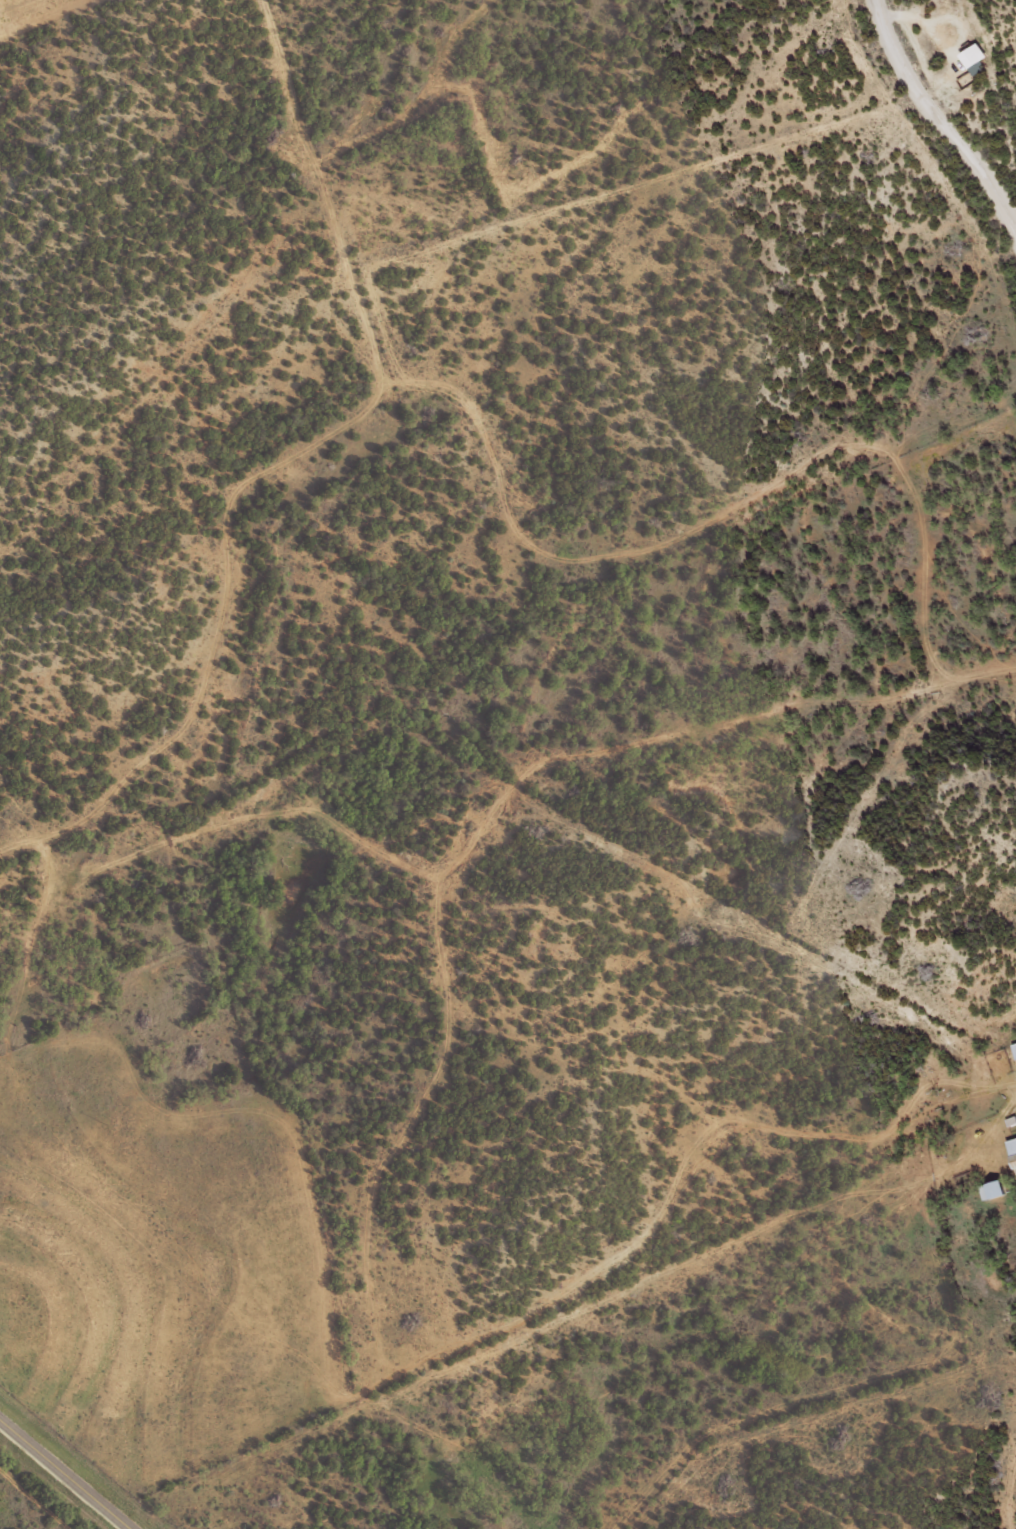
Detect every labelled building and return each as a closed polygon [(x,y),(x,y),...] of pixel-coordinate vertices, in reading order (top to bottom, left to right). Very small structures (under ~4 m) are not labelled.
[(967,68),(987,58),(980,43),(960,53),(967,68)] [(980,1185),(984,1200),(1005,1194),(1001,1179),(980,1185)]
